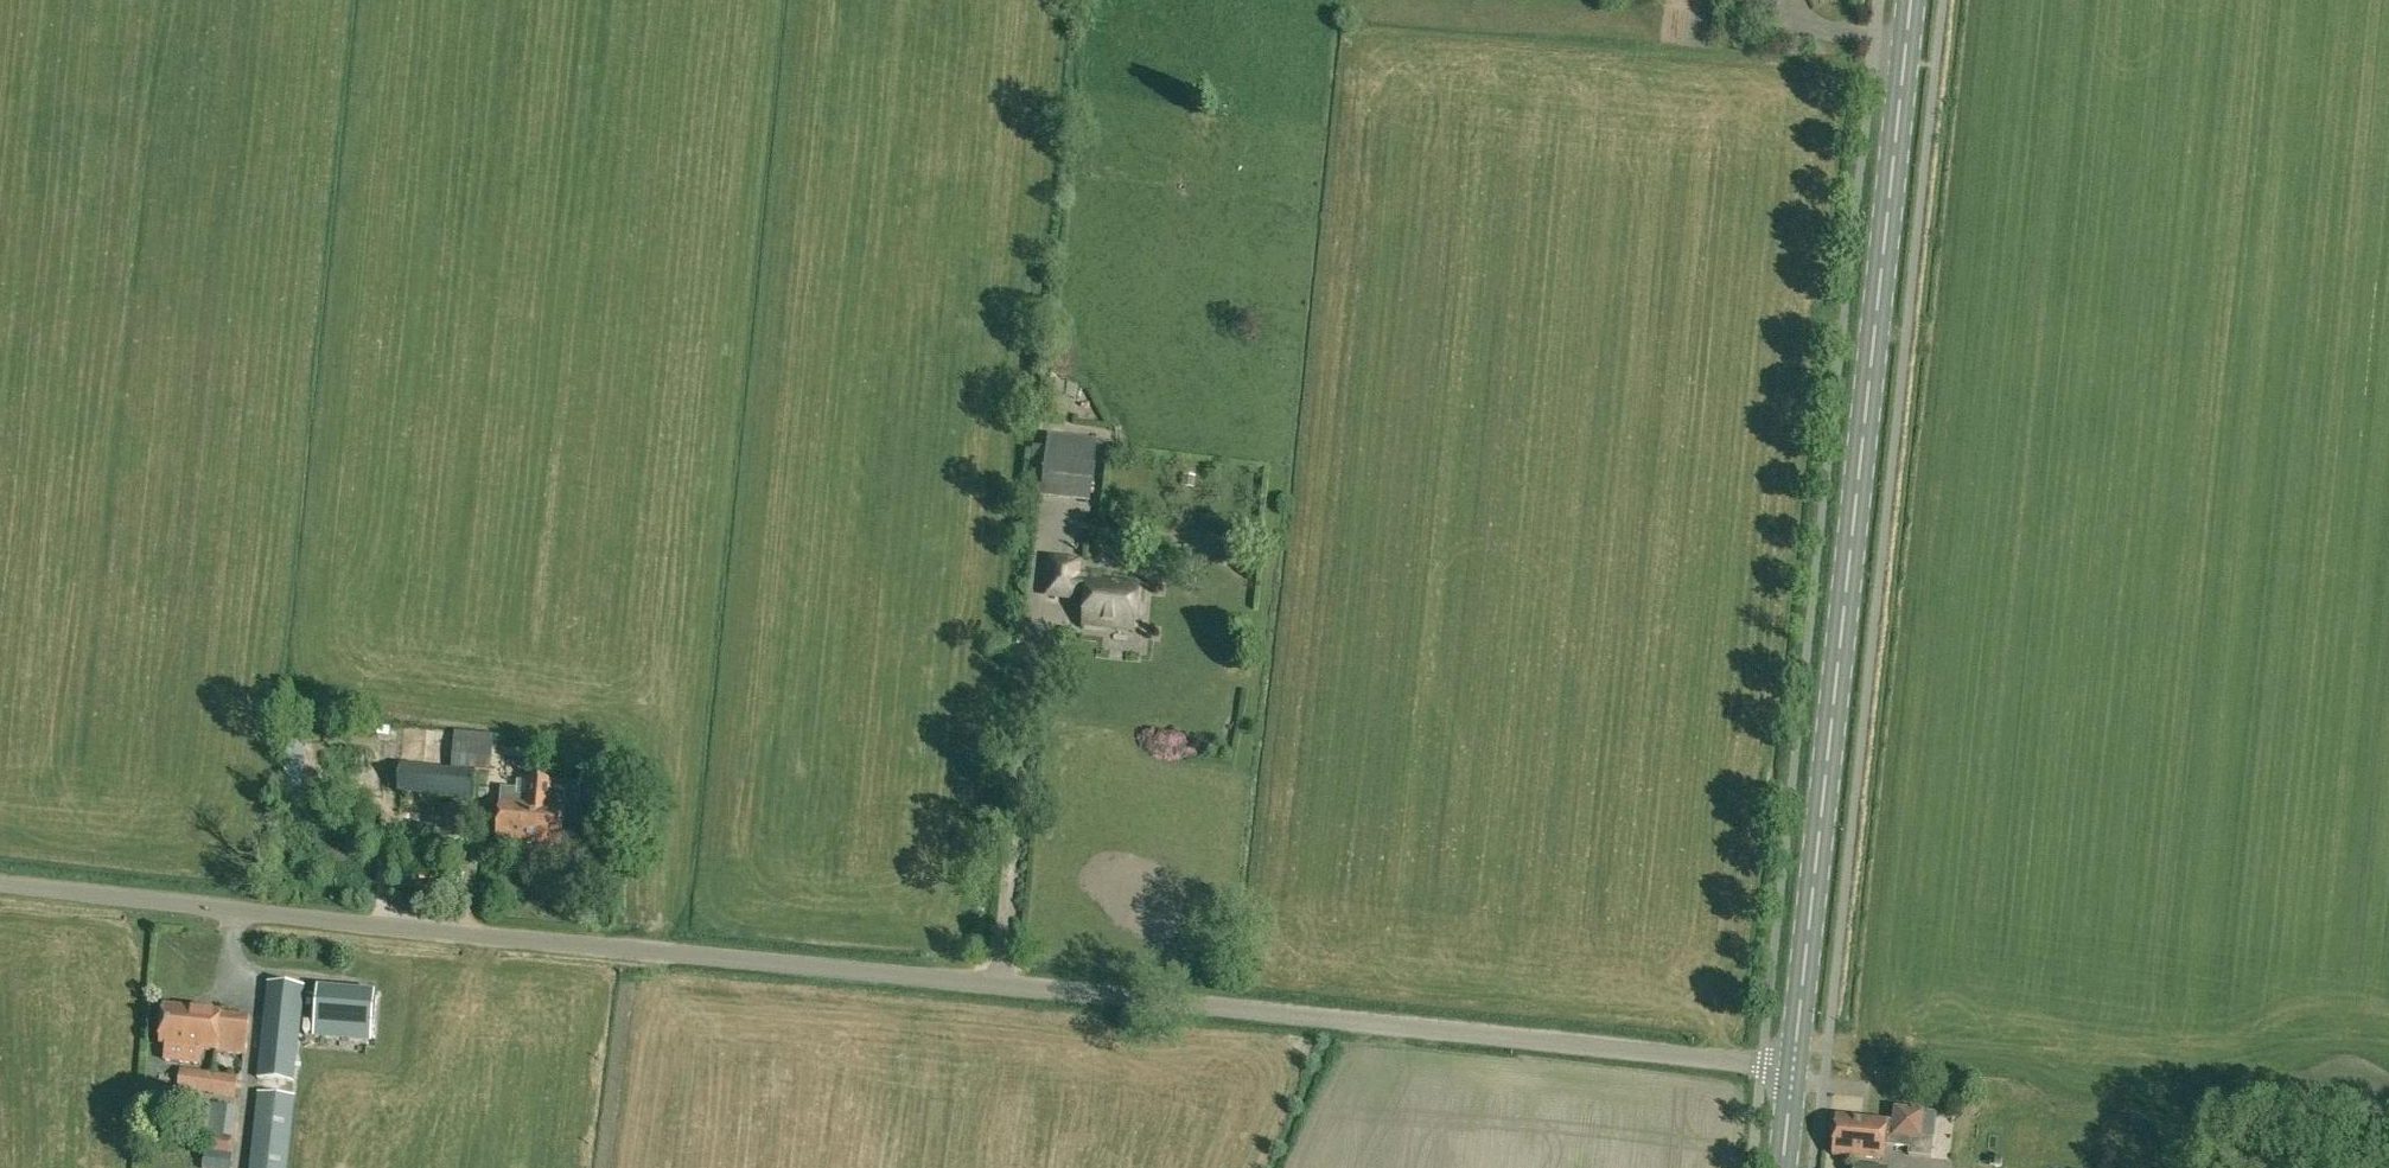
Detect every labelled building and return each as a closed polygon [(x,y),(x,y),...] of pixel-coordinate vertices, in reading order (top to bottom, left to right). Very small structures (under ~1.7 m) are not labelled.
[(1040,415),(1066,418),(1069,398),(1077,399),(1078,386),(1043,382),(1040,415)] [(1042,496),(1047,448),(1033,446),(1029,495),(1042,496)] [(1047,448),(1042,494),(1090,499),(1095,453),(1047,448)] [(1192,487),(1194,476),(1184,475),(1182,486),(1192,487)] [(1087,595),(1084,625),(1134,631),(1139,586),(1100,582),(1100,579),(1077,576),(1079,563),(1053,560),(1049,590),(1087,595)] [(288,740),(281,794),(300,796),(307,742),(288,740)] [(452,768),(490,771),(492,746),(454,743),(452,768)] [(473,800),(476,774),(401,766),(399,792),(473,800)] [(527,796),(517,795),(517,790),(502,788),(497,840),(563,846),(566,809),(569,782),(554,781),(529,779),(527,796)] [(469,840),(474,808),(442,804),(438,835),(469,840)] [(294,1082),(304,987),(267,982),(258,1078),(294,1082)] [(374,994),(318,989),(314,1035),(371,1040),(374,994)] [(222,1013),(222,1012),(165,1007),(161,1045),(167,1046),(165,1061),(201,1064),(202,1049),(217,1051),(217,1052),(246,1055),(250,1016),(222,1013)] [(235,1096),(237,1079),(210,1075),(207,1092),(235,1096)] [(259,1092),(251,1167),(287,1167),(295,1095),(259,1092)] [(1894,1107),(1891,1119),(1837,1116),(1832,1155),(1883,1161),(1885,1146),(1910,1148),(1909,1155),(1931,1157),(1933,1139),(1936,1112),(1924,1110),(1894,1107)] [(229,1153),(231,1138),(206,1135),(204,1149),(229,1153)]
